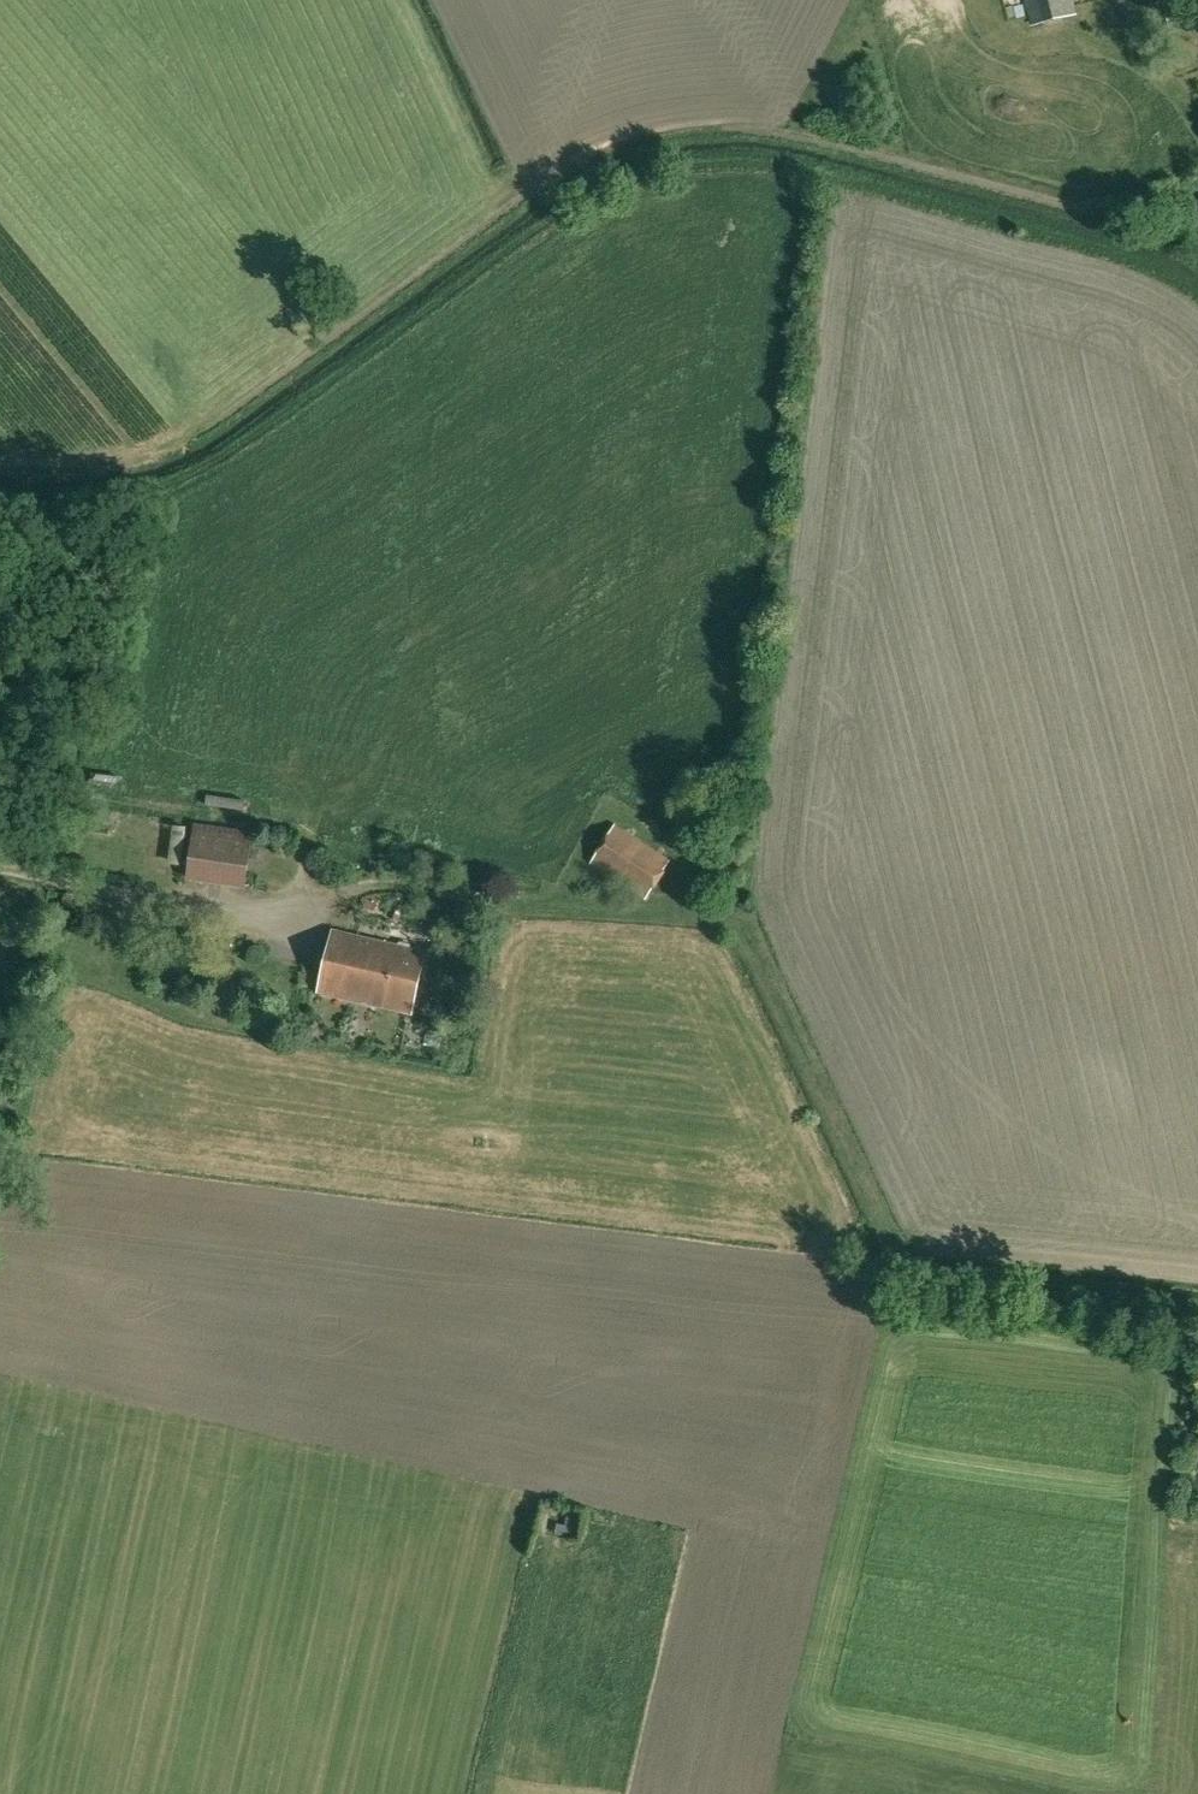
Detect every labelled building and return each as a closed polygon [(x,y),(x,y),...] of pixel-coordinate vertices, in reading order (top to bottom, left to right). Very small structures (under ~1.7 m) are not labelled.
[(1073,0),(1025,0),(1031,25),(1077,14),(1073,0)] [(194,823),(186,880),(246,889),(254,832),(194,823)] [(590,864),(646,900),(671,860),(615,825),(590,864)] [(412,1015),(426,952),(332,931),(318,993),(412,1015)] [(163,958),(164,947),(151,945),(150,957),(163,958)]
